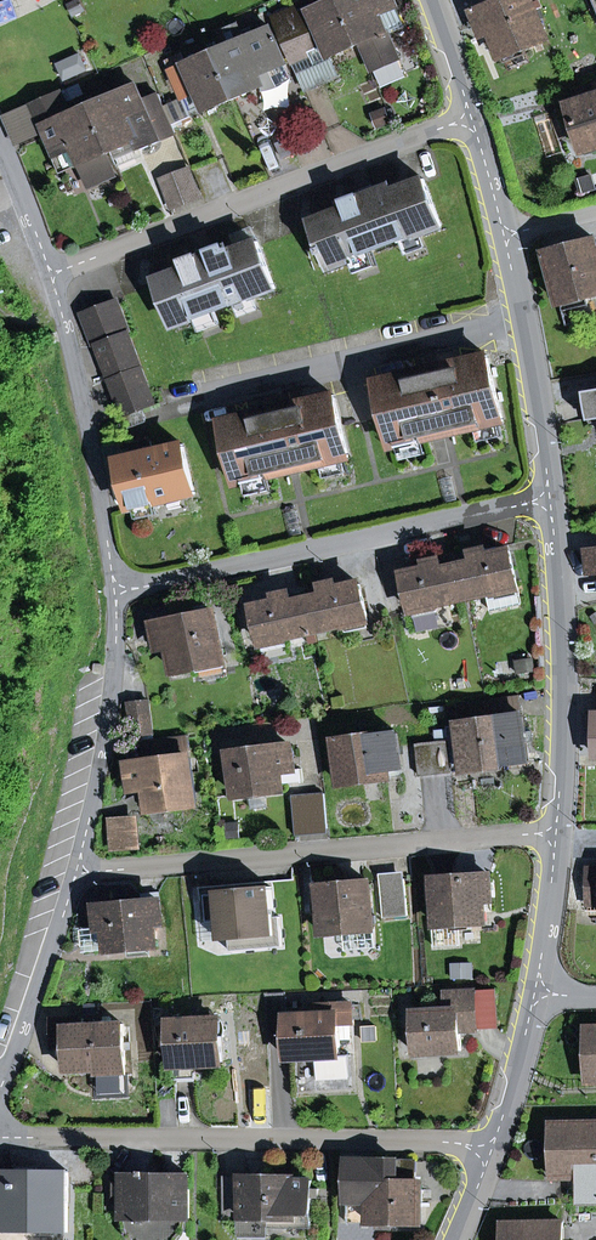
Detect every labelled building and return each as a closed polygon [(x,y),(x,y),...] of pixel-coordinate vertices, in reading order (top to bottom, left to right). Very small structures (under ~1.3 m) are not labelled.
[(330,55),(359,43),(340,0),(332,0),(294,15),(292,9),(274,16),(291,57),(308,50),(313,62),(317,64),(329,59),(330,55)] [(394,0),(340,0),(359,43),(361,42),(372,67),(398,57),(387,31),(379,13),(396,6),(394,0)] [(524,48),(547,38),(532,0),(507,0),(475,13),(483,33),(491,30),(500,51),(522,43),(524,48)] [(387,31),(404,24),(396,6),(379,13),(387,31)] [(222,33),(228,46),(215,51),(235,98),(263,86),(265,91),(292,79),(270,28),(244,39),(238,26),(222,33)] [(504,61),(526,53),(524,48),(522,43),(500,51),(504,61)] [(305,89),(339,74),(330,55),(329,59),(317,64),(313,62),(308,50),(291,57),(305,89)] [(199,91),(207,110),(235,98),(215,51),(170,70),(182,98),(199,91)] [(81,55),(58,65),(65,79),(87,69),(81,55)] [(145,101),(138,85),(91,104),(111,151),(138,140),(142,149),(177,135),(160,94),(145,101)] [(114,173),(105,154),(111,151),(91,104),(70,114),(61,93),(31,105),(41,128),(46,125),(49,132),(57,152),(75,145),(91,183),(114,173)] [(595,146),(595,97),(569,106),(583,150),(595,146)] [(17,146),(49,132),(46,125),(41,128),(31,105),(5,116),(17,146)] [(163,180),(173,207),(199,197),(189,170),(163,180)] [(420,233),(441,226),(424,179),(390,192),(388,187),(344,203),(346,208),(313,220),(331,268),(353,260),(354,259),(353,258),(373,251),(400,241),(420,233)] [(405,255),(426,248),(420,233),(400,241),(405,255)] [(255,296),(276,288),(258,241),(229,252),(227,247),(185,263),(186,268),(157,279),(175,325),(196,317),(217,309),(234,303),(252,296),(253,297),(255,296)] [(561,303),(563,302),(587,296),(595,294),(595,244),(595,241),(548,253),(561,303)] [(358,273),(378,266),(373,251),(353,258),(354,259),(353,260),(358,273)] [(240,318),(260,310),(255,296),(253,297),(252,296),(234,303),(240,318)] [(564,309),(589,302),(587,296),(563,302),(564,309)] [(100,307),(112,339),(129,333),(117,301),(100,307)] [(83,314),(94,346),(96,345),(112,339),(100,307),(83,314)] [(202,332),(222,324),(217,309),(196,317),(202,332)] [(96,345),(109,380),(142,368),(129,333),(112,339),(96,345)] [(498,422),(503,421),(487,356),(377,382),(393,446),(399,445),(423,439),(469,428),(470,429),(474,428),(498,422)] [(123,417),(155,405),(142,368),(109,380),(123,417)] [(585,391),(590,420),(595,419),(595,390),(585,391)] [(344,459),(349,458),(334,395),(224,422),(239,484),(246,482),(270,476),(285,472),(286,474),(321,465),(344,459)] [(478,443),(502,437),(498,422),(474,428),(478,443)] [(403,460),(426,455),(423,439),(399,445),(403,460)] [(132,445),(135,456),(154,452),(151,441),(132,445)] [(195,494),(183,445),(154,452),(135,456),(121,459),(132,509),(136,508),(156,503),(195,494)] [(324,479),(348,474),(344,459),(321,465),(324,479)] [(250,497),(273,491),(270,476),(246,482),(250,497)] [(139,519),(159,514),(156,503),(136,508),(139,519)] [(491,611),(521,604),(510,552),(489,556),(485,550),(472,553),(472,560),(458,563),(465,597),(487,592),(491,611)] [(436,606),(435,603),(465,597),(458,563),(444,566),(439,560),(426,563),(426,570),(405,575),(413,611),(436,606)] [(344,623),(345,626),(368,620),(360,585),(340,589),(336,583),(323,586),(322,593),(307,596),(315,630),(344,623)] [(286,639),(285,637),(315,630),(307,596),(293,600),(289,593),(276,596),(276,603),(255,608),(263,644),(286,639)] [(198,666),(197,662),(224,657),(215,613),(156,625),(160,649),(171,647),(175,671),(198,666)] [(517,661),(518,673),(533,671),(532,659),(517,661)] [(458,728),(464,771),(530,763),(524,715),(520,696),(465,703),(467,722),(458,723),(458,728)] [(129,703),(133,736),(153,734),(149,701),(129,703)] [(458,723),(467,722),(465,703),(456,704),(458,723)] [(433,742),(436,774),(464,771),(458,728),(448,729),(449,741),(433,742)] [(387,778),(386,771),(402,769),(397,732),(336,740),(342,784),(387,778)] [(187,737),(143,743),(145,764),(190,758),(187,737)] [(416,744),(420,776),(436,774),(433,742),(416,744)] [(237,795),(281,790),(279,772),(294,770),(291,747),(232,754),(237,795)] [(197,803),(191,758),(190,758),(145,764),(128,766),(131,788),(146,786),(149,808),(151,808),(151,805),(171,803),(171,806),(197,803)] [(296,831),(328,829),(325,794),(293,797),(296,831)] [(112,824),(114,847),(136,845),(134,822),(112,824)] [(588,870),(588,903),(595,903),(595,870),(588,870)] [(380,881),(404,879),(404,872),(379,874),(380,881)] [(435,880),(438,925),(484,922),(482,900),(491,899),(489,876),(435,880)] [(380,881),(383,918),(408,915),(404,879),(380,881)] [(322,914),(324,934),(345,932),(372,929),(368,882),(320,887),(321,892),(311,893),(313,915),(322,914)] [(229,940),(230,952),(283,947),(280,917),(274,917),(271,887),(215,892),(216,894),(205,895),(207,922),(218,921),(220,940),(229,940)] [(156,946),(154,924),(162,923),(159,893),(142,895),(143,902),(98,908),(100,929),(108,928),(110,950),(156,946)] [(203,942),(220,940),(218,921),(207,922),(201,923),(203,942)] [(100,929),(82,930),(84,952),(110,950),(108,928),(100,929)] [(374,929),(372,929),(345,932),(346,950),(375,947),(374,929)] [(477,1021),(478,1029),(497,1028),(495,991),(446,993),(446,1011),(414,1013),(416,1053),(461,1050),(460,1030),(460,1022),(477,1021)] [(265,994),(267,1042),(288,1041),(289,1059),(316,1057),(317,1080),(352,1078),(351,1054),(341,1055),(339,1023),(338,1005),(315,1006),(315,1015),(287,1016),(286,993),(265,994)] [(353,1022),(353,1004),(338,1005),(339,1023),(353,1022)] [(195,1079),(194,1063),(223,1062),(221,1021),(210,1022),(209,1014),(201,1015),(188,1023),(172,1024),(175,1080),(195,1079)] [(101,1069),(101,1066),(125,1065),(123,1026),(85,1028),(84,1019),(54,1021),(55,1038),(69,1038),(71,1071),(101,1069)] [(460,1030),(478,1029),(477,1021),(460,1022),(460,1030)] [(588,1081),(595,1081),(595,1028),(587,1028),(588,1081)] [(551,1124),(552,1177),(578,1177),(589,1176),(586,1184),(578,1187),(579,1204),(595,1204),(595,1123),(551,1124)] [(347,1160),(347,1224),(419,1225),(420,1182),(416,1182),(416,1161),(347,1160)] [(35,1232),(68,1233),(69,1172),(36,1171),(16,1171),(0,1171),(0,1223),(36,1223),(35,1232)] [(188,1219),(190,1176),(146,1176),(146,1172),(142,1172),(142,1176),(122,1175),(122,1184),(122,1195),(122,1219),(125,1219),(129,1232),(135,1239),(181,1239),(182,1239),(188,1230),(188,1219)] [(268,1238),(268,1228),(312,1229),(312,1181),(293,1181),(293,1177),(244,1176),(244,1180),(223,1180),(223,1218),(239,1218),(239,1237),(268,1238)] [(578,1177),(578,1187),(586,1184),(589,1176),(578,1177)] [(35,1232),(36,1223),(0,1223),(0,1232),(35,1232)] [(564,1223),(503,1224),(503,1239),(564,1239),(564,1223)]
